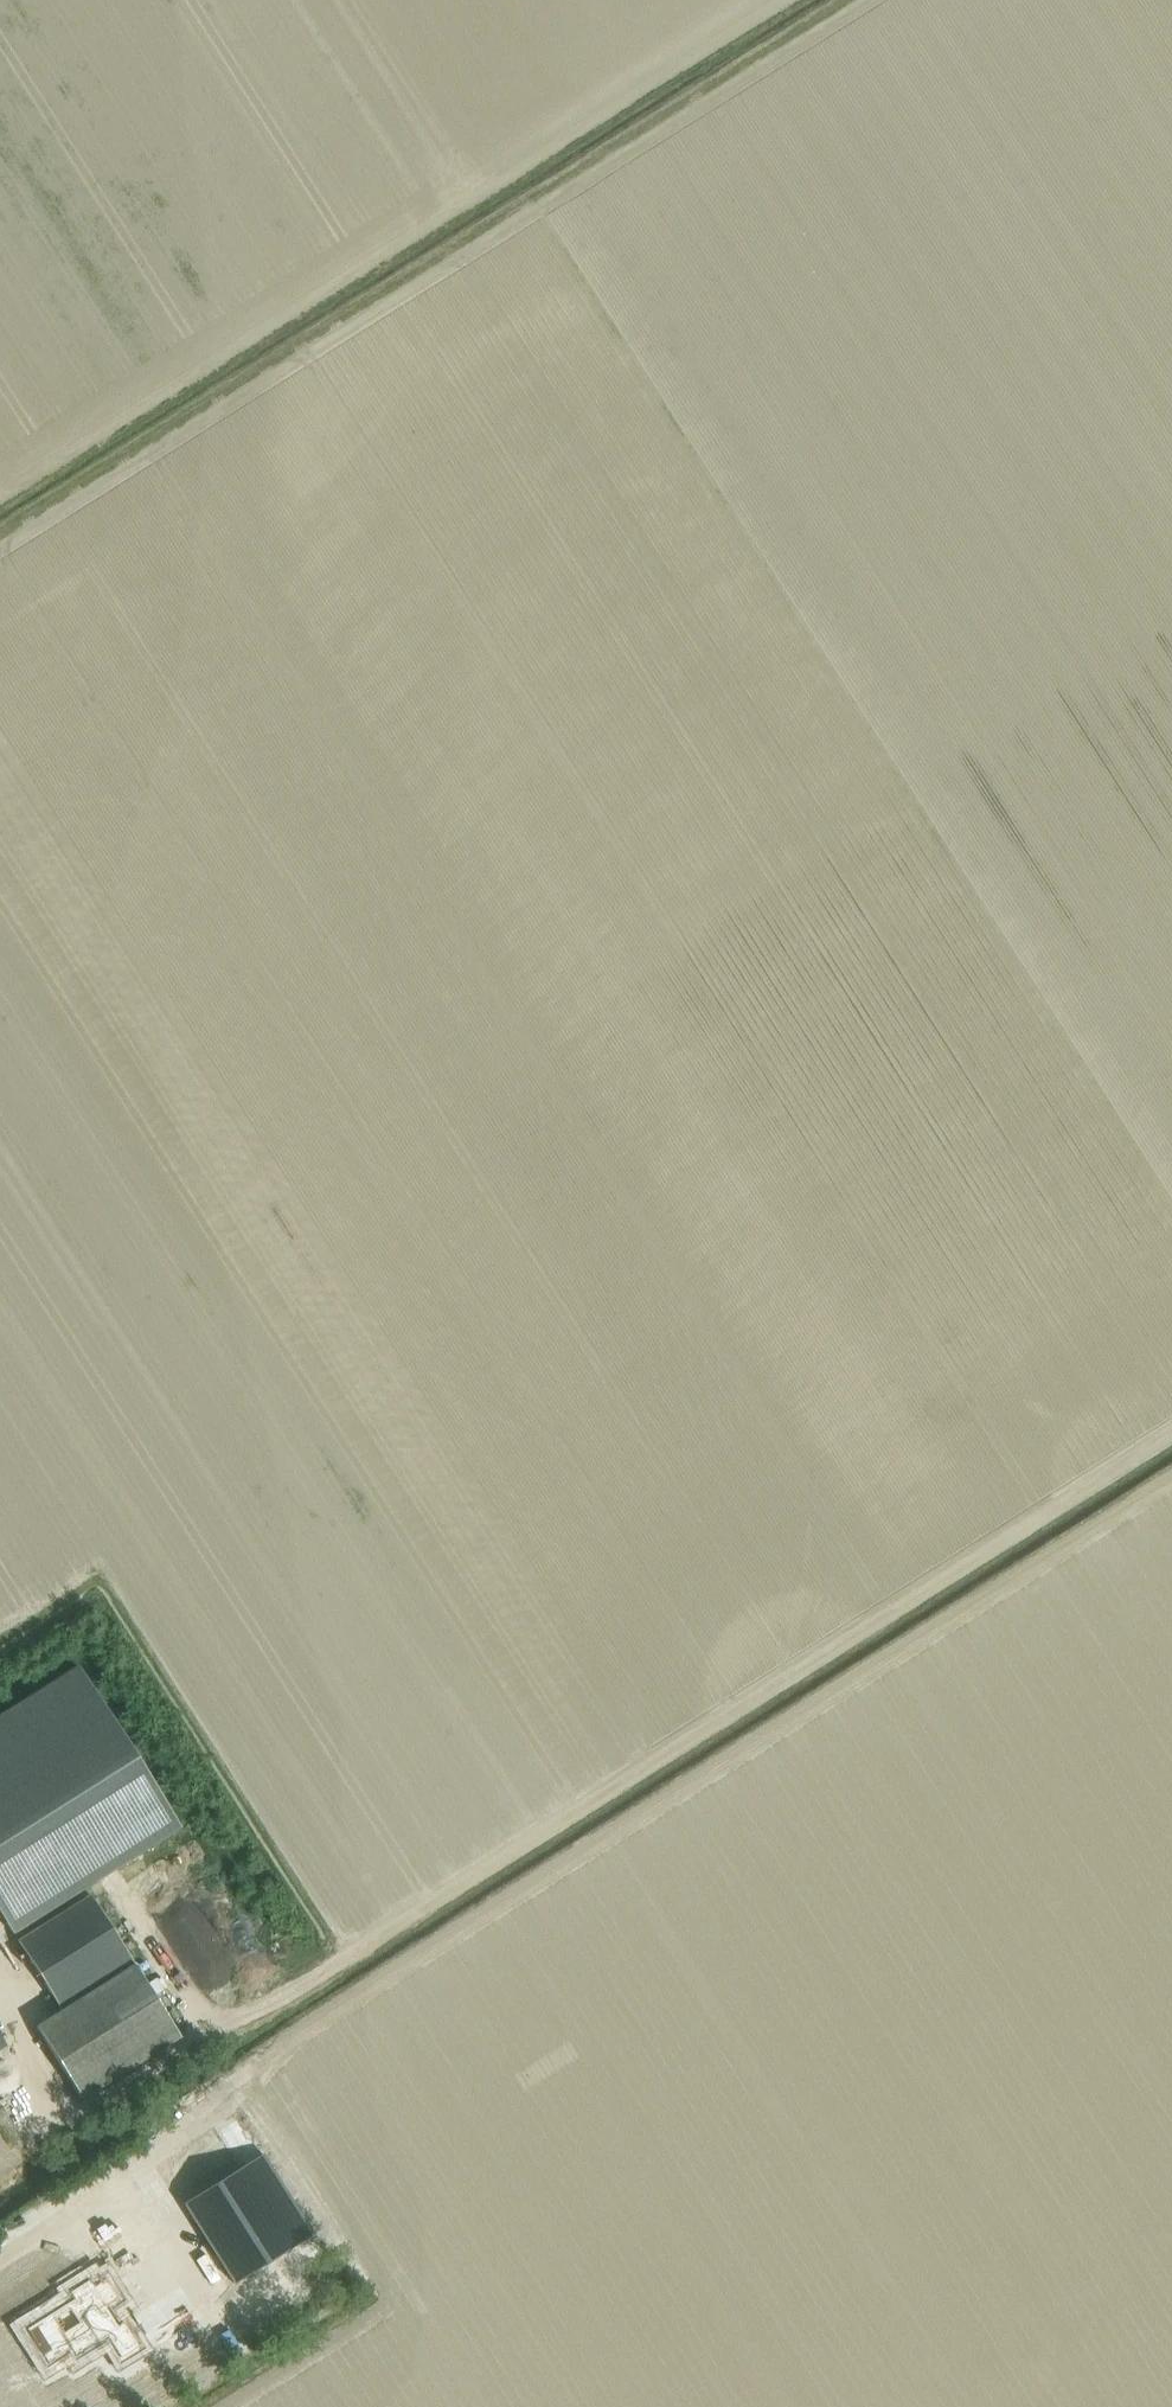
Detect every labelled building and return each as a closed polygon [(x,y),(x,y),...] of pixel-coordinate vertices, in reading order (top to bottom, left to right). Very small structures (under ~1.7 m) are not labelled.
[(0,1723),(0,1916),(12,1935),(180,1829),(82,1672),(0,1723)] [(177,2035),(90,1897),(17,1943),(61,2013),(35,2029),(78,2097),(177,2035)] [(234,2286),(312,2236),(261,2155),(183,2206),(234,2286)] [(38,2202),(48,2196),(44,2189),(34,2196),(38,2202)] [(106,2305),(118,2297),(105,2277),(93,2284),(89,2278),(68,2291),(73,2297),(25,2328),(47,2362),(70,2347),(75,2355),(106,2336),(121,2358),(140,2346),(124,2320),(118,2324),(106,2305)] [(137,2353),(160,2387),(181,2373),(158,2339),(137,2353)]
